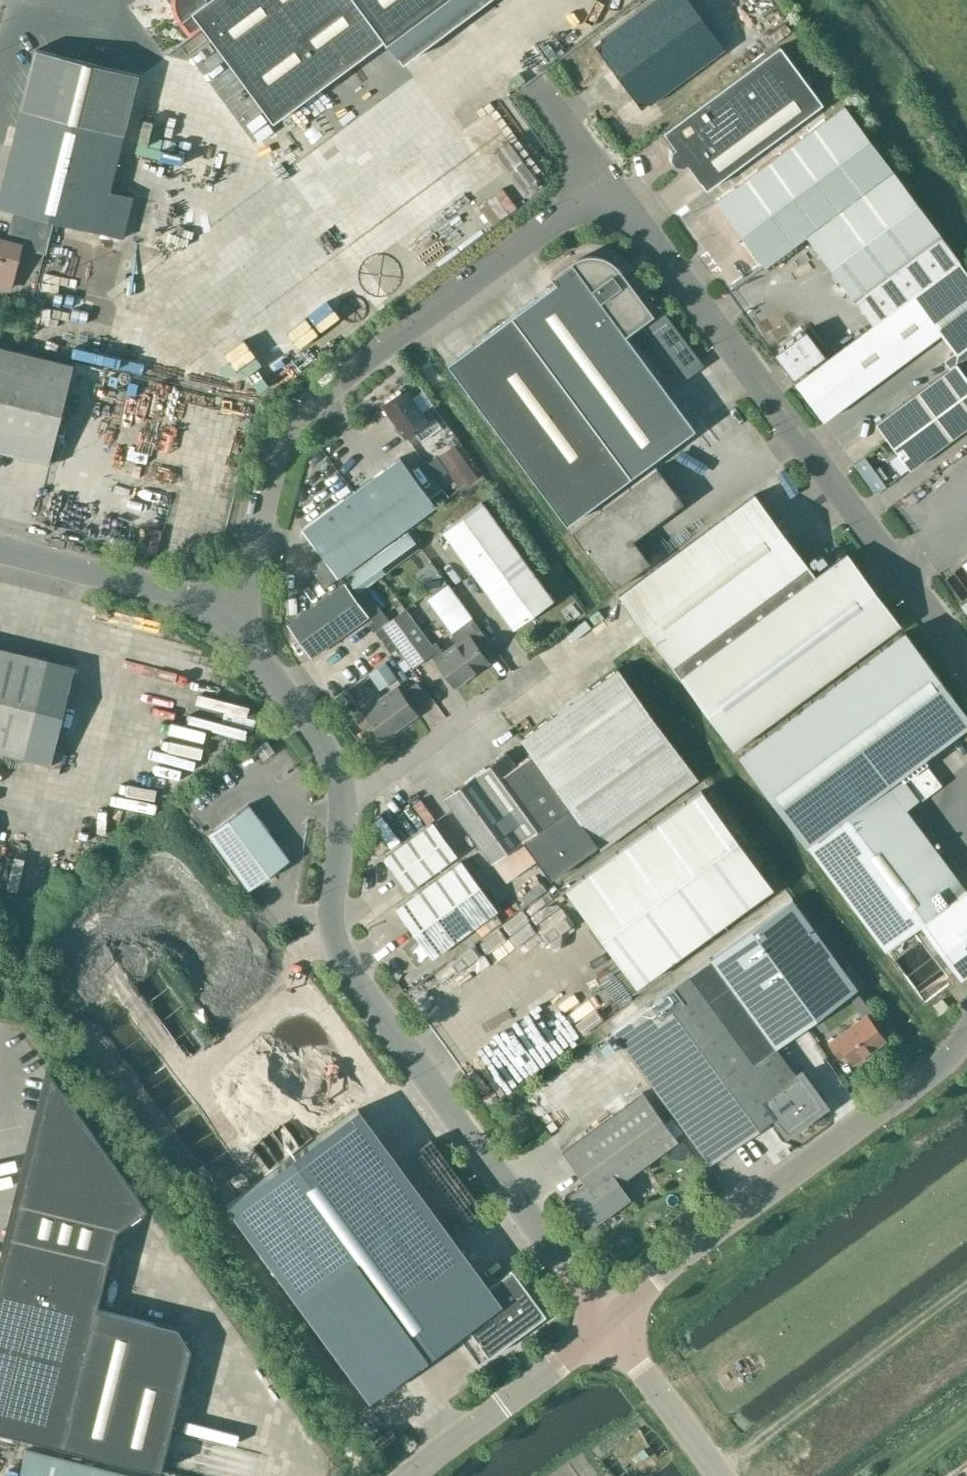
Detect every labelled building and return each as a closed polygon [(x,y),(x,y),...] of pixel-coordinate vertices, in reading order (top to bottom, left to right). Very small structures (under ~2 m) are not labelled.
[(175,0),(176,4),(176,6),(177,9),(177,12),(179,15),(180,17),(181,19),(190,31),(200,23),(273,122),(385,39),(403,63),(488,0),(175,0)] [(593,45),(641,109),(723,49),(687,0),(654,0),(593,45)] [(684,167),(687,165),(706,190),(822,104),(780,46),(663,132),(675,149),(672,151),(671,159),(675,166),(684,167)] [(138,76),(37,50),(0,196),(0,207),(16,210),(8,241),(0,239),(0,286),(12,289),(22,247),(46,254),(54,221),(125,238),(135,197),(109,191),(138,76)] [(474,137),(483,139),(491,137),(497,132),(501,125),(501,117),(498,109),(492,104),(484,101),(476,102),(469,107),(464,114),(464,123),(467,131),(474,137)] [(764,267),(806,236),(893,171),(844,107),(716,202),(764,267)] [(506,178),(516,181),(520,181),(524,180),(530,175),(535,168),(536,160),(534,153),(528,146),(521,143),(513,143),(505,146),(499,152),(497,162),(500,171),(506,178)] [(940,236),(893,171),(806,236),(854,300),(872,325),(959,261),(940,236)] [(402,292),(470,245),(425,182),(358,229),(402,292)] [(447,364),(547,498),(567,524),(602,498),(631,477),(695,429),(617,325),(643,306),(617,270),(613,266),(609,262),(604,260),(599,258),(593,257),(588,257),(582,258),(577,260),(571,264),(554,277),(558,282),(512,316),(447,364)] [(959,261),(872,325),(795,383),(823,420),(940,333),(956,354),(966,345),(966,273),(959,261)] [(660,312),(641,326),(679,377),(700,360),(700,359),(697,361),(660,312)] [(774,354),(792,378),(823,355),(805,331),(774,354)] [(220,377),(229,379),(239,377),(247,371),(251,362),(250,352),(246,345),(239,339),(230,338),(221,339),(214,345),(210,353),(209,362),(213,371),(220,377)] [(949,358),(949,368),(956,363),(966,376),(966,375),(966,345),(956,354),(949,358)] [(49,463),(73,365),(0,347),(0,451),(49,463)] [(875,424),(909,470),(966,426),(966,377),(966,376),(956,363),(949,368),(875,424)] [(92,392),(103,395),(106,379),(150,388),(152,377),(96,367),(92,392)] [(223,402),(225,392),(180,378),(177,388),(223,402)] [(405,389),(382,405),(405,437),(414,432),(420,441),(441,426),(429,408),(433,405),(434,404),(417,382),(406,390),(405,389)] [(465,484),(484,473),(465,439),(446,449),(465,484)] [(345,498),(303,529),(325,558),(312,567),(326,586),(339,577),(408,527),(436,506),(447,498),(450,495),(444,487),(430,497),(401,458),(345,498)] [(657,467),(615,498),(571,531),(597,566),(614,589),(650,563),(633,540),(683,503),(680,498),(657,467)] [(874,472),(866,478),(876,492),(884,486),(874,472)] [(754,494),(750,498),(654,569),(619,595),(672,666),(733,748),(900,624),(847,553),(816,577),(807,566),(757,498),(754,494)] [(440,531),(480,581),(504,611),(517,628),(557,601),(480,504),(440,531)] [(431,561),(415,573),(431,596),(448,584),(431,561)] [(345,582),(288,624),(311,656),(368,615),(345,582)] [(444,653),(436,641),(432,644),(437,651),(432,655),(435,659),(455,687),(489,662),(483,654),(493,647),(448,584),(431,596),(428,598),(453,632),(452,638),(456,644),(444,653)] [(413,669),(432,655),(437,651),(432,644),(406,608),(383,625),(413,669)] [(381,626),(375,631),(380,638),(386,634),(381,626)] [(739,755),(805,844),(966,724),(966,714),(905,631),(739,755)] [(387,634),(381,638),(385,644),(391,640),(387,634)] [(392,640),(386,645),(391,652),(397,647),(392,640)] [(24,758),(51,765),(76,666),(0,647),(0,752),(24,758)] [(385,662),(369,674),(375,683),(383,677),(386,682),(396,676),(385,662)] [(601,849),(698,778),(618,668),(521,739),(532,753),(515,765),(506,752),(475,774),(523,840),(522,841),(551,879),(598,845),(601,849)] [(397,687),(363,712),(383,739),(417,714),(397,687)] [(266,741),(255,749),(263,760),(275,752),(266,741)] [(923,761),(903,776),(921,800),(941,785),(923,761)] [(522,841),(523,840),(475,774),(444,797),(492,863),(522,841)] [(808,847),(831,877),(885,950),(920,924),(959,976),(966,971),(966,889),(966,890),(906,809),(919,799),(902,777),(808,847)] [(705,786),(566,888),(637,985),(776,883),(705,786)] [(249,804),(209,833),(250,889),(290,860),(249,804)] [(433,822),(384,858),(408,890),(457,854),(433,822)] [(46,853),(55,857),(62,840),(53,837),(46,853)] [(11,865),(15,845),(5,842),(1,863),(11,865)] [(461,861),(396,908),(420,940),(410,948),(420,961),(430,954),(432,957),(497,910),(461,861)] [(639,1010),(612,1030),(613,1032),(710,1163),(774,1116),(775,1115),(787,1132),(824,1105),(801,1073),(797,1076),(776,1046),(855,989),(857,987),(819,935),(792,898),(711,957),(639,1010)] [(584,1029),(593,1022),(580,1005),(571,1012),(584,1029)] [(866,1014),(829,1041),(840,1057),(846,1052),(853,1063),(885,1040),(866,1014)] [(0,1282),(0,1431),(161,1471),(191,1349),(178,1329),(97,1308),(116,1231),(147,1209),(46,1067),(45,1068),(51,1077),(0,1282)] [(547,1079),(557,1096),(574,1086),(564,1069),(547,1079)] [(629,1197),(619,1184),(678,1141),(643,1092),(562,1151),(580,1175),(586,1183),(570,1195),(591,1225),(629,1197)] [(488,1285),(413,1183),(359,1109),(228,1204),(371,1399),(458,1335),(479,1365),(512,1340),(521,1334),(547,1315),(512,1267),(488,1285)] [(557,1466),(563,1475),(612,1475),(590,1444),(557,1466)] [(20,1475),(132,1475),(26,1449),(20,1475)]
